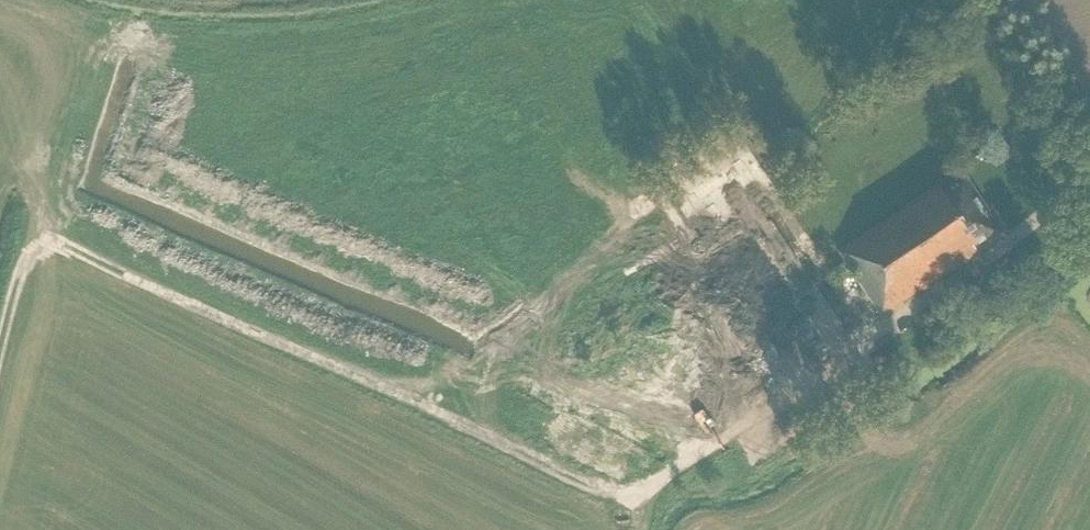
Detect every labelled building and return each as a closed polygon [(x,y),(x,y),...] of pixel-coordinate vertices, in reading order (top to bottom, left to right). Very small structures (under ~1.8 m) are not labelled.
[(950,177),(839,251),(846,262),(850,268),(883,316),(983,250),(981,247),(1003,232),(965,173),(952,181),(950,177)] [(698,330),(720,363),(768,331),(746,298),(725,312),(716,298),(695,312),(705,326),(698,330)] [(657,508),(647,505),(640,529),(651,529),(657,508)]
